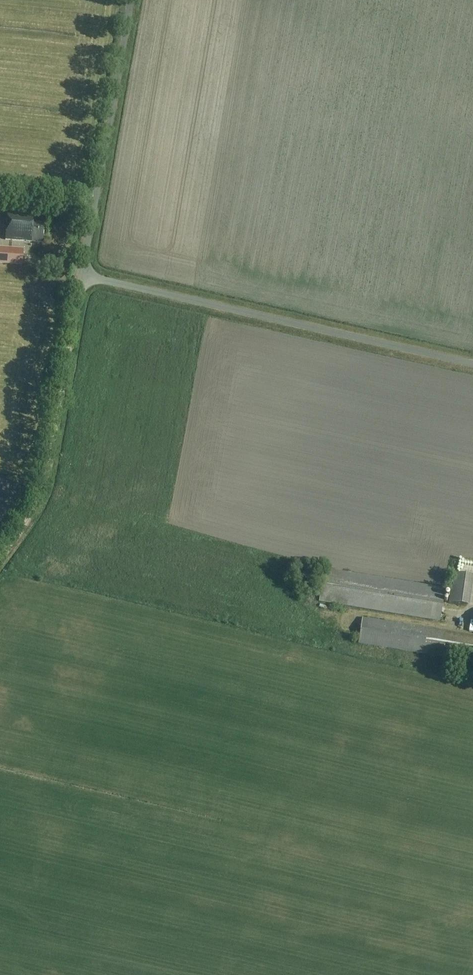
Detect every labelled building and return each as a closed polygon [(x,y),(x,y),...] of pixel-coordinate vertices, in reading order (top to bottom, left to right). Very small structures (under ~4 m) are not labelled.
[(44,243),(46,223),(34,222),(35,216),(8,214),(6,240),(44,243)] [(23,266),(24,250),(0,248),(0,265),(23,266)] [(441,622),(446,588),(324,569),(318,603),(441,622)] [(68,604),(69,598),(54,596),(53,601),(68,604)] [(364,619),(360,645),(472,663),(472,637),(364,619)]
